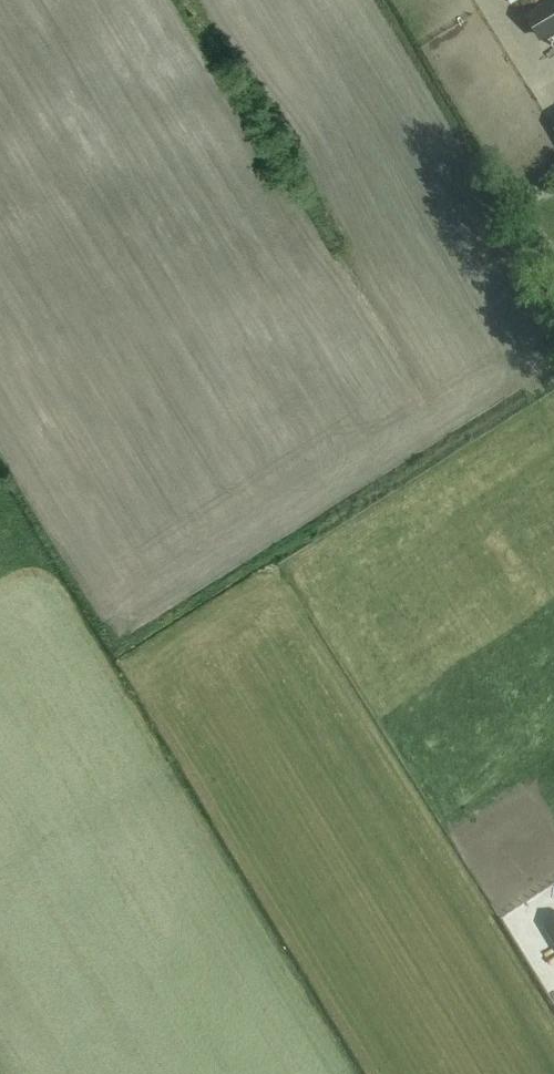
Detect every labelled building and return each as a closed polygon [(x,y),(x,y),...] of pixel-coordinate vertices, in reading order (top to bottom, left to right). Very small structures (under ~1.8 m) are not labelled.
[(553,939),(553,916),(544,922),(553,939)]
